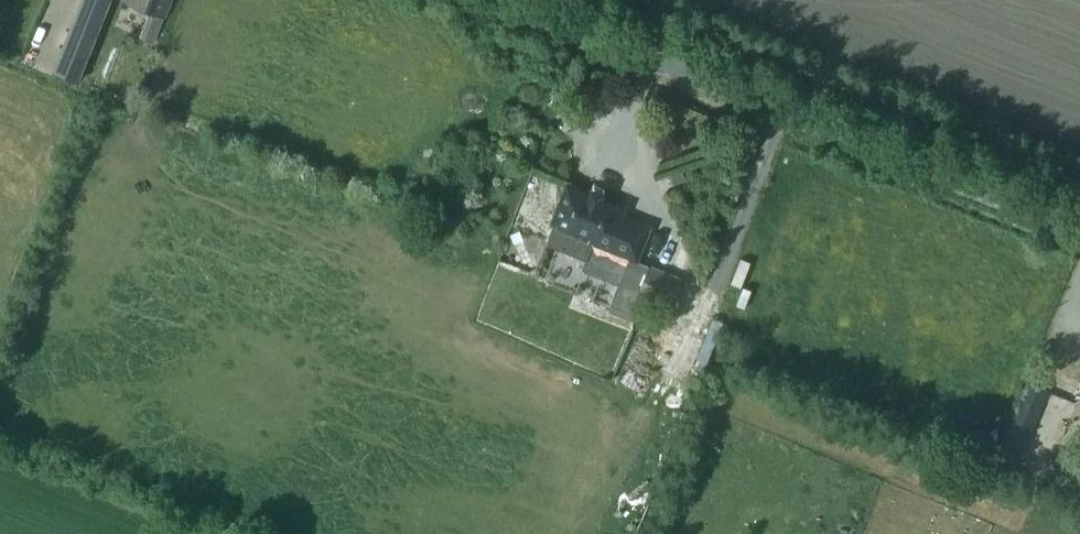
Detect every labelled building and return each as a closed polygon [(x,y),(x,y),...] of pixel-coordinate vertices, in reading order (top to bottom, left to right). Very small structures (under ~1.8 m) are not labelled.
[(63,25),(72,0),(51,0),(44,18),(63,25)] [(52,71),(78,81),(110,0),(81,0),(52,71)] [(124,0),(150,10),(154,0),(124,0)] [(150,10),(164,16),(170,0),(154,0),(150,10)] [(620,210),(567,189),(554,221),(594,237),(592,241),(635,258),(646,229),(617,218),(620,210)] [(523,239),(519,231),(511,234),(515,242),(523,239)] [(619,285),(628,261),(608,253),(598,277),(619,285)] [(647,268),(637,294),(670,307),(680,281),(647,268)] [(1027,379),(1001,443),(1022,452),(1048,387),(1027,379)]
